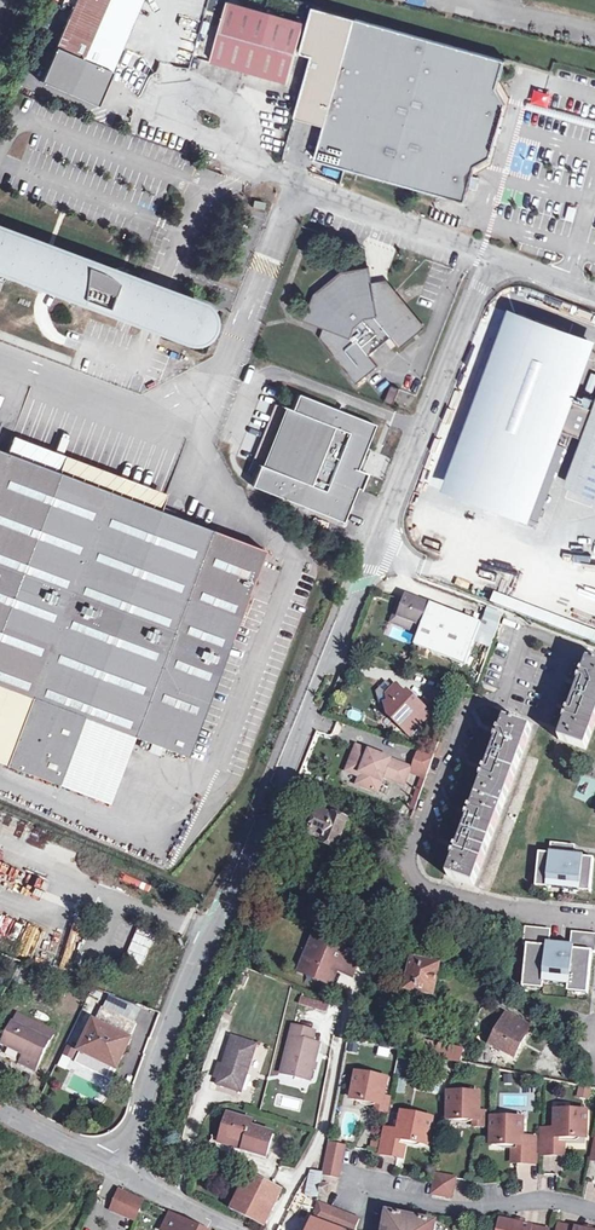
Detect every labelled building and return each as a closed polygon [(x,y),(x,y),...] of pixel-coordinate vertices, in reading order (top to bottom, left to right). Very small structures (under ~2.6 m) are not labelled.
[(120,38),(137,0),(70,0),(62,17),(120,38)] [(206,61),(283,85),(302,21),(231,0),(224,0),(206,61)] [(325,5),(311,1),(298,47),(309,51),(318,23),(320,23),(325,5)] [(503,56),(325,5),(320,23),(332,27),(329,40),(326,39),(308,102),(322,106),(330,77),(334,79),(322,120),(312,154),(462,197),(470,170),(473,161),(488,153),(495,128),(497,124),(504,99),(495,84),(503,56)] [(120,38),(62,17),(51,43),(50,43),(34,77),(91,103),(107,69),(106,68),(120,38)] [(522,22),(521,30),(538,31),(539,24),(522,22)] [(320,23),(318,23),(309,51),(292,111),(295,112),(320,23)] [(320,23),(295,112),(322,120),(334,79),(330,77),(322,106),(308,102),(326,39),(329,40),(332,27),(320,23)] [(508,94),(497,75),(495,84),(504,99),(500,111),(503,112),(508,94)] [(488,153),(473,161),(470,170),(489,160),(494,141),(492,141),(488,153)] [(572,205),(566,204),(562,215),(569,217),(572,205)] [(4,284),(8,275),(83,306),(84,303),(112,314),(117,301),(122,302),(125,301),(128,300),(130,299),(133,297),(134,295),(136,292),(137,290),(138,287),(138,284),(138,281),(137,278),(137,276),(135,273),(133,271),(131,269),(129,268),(126,266),(124,266),(121,265),(118,265),(115,266),(112,267),(108,270),(0,229),(0,283),(4,284)] [(371,264),(345,270),(316,293),(307,321),(331,331),(328,340),(359,379),(376,365),(373,359),(397,341),(401,347),(423,330),(395,293),(392,282),(376,285),(371,264)] [(117,301),(112,314),(176,338),(179,340),(182,341),(186,341),(189,341),(192,340),(195,339),(198,338),(201,336),(203,333),(205,331),(206,328),(207,324),(207,321),(207,318),(206,315),(205,312),(204,309),(202,306),(199,304),(197,302),(191,300),(138,281),(138,284),(138,287),(137,290),(136,292),(134,295),(133,297),(130,299),(128,300),(125,301),(122,302),(117,301)] [(590,347),(519,320),(471,447),(542,473),(559,430),(568,403),(590,347)] [(383,403),(393,407),(400,389),(390,385),(383,403)] [(377,425),(301,394),(295,410),(285,406),(294,410),(271,467),(261,464),(263,465),(255,485),(345,522),(359,487),(363,489),(370,474),(360,470),(356,468),(362,454),(365,456),(377,425)] [(584,409),(568,403),(559,430),(573,436),(584,409)] [(271,467),(294,410),(285,406),(261,464),(271,467)] [(584,409),(573,436),(586,441),(594,445),(594,444),(594,414),(584,409)] [(10,427),(15,416),(0,410),(0,423),(10,427)] [(64,477),(45,470),(55,443),(10,427),(0,423),(0,686),(35,699),(10,764),(63,785),(88,719),(139,739),(154,745),(170,751),(190,759),(269,554),(164,515),(64,477)] [(581,479),(594,445),(586,441),(569,486),(576,492),(581,479)] [(594,445),(581,479),(594,484),(594,444),(594,445)] [(542,473),(471,447),(456,489),(526,515),(542,473)] [(360,470),(365,456),(362,454),(356,468),(360,470)] [(70,460),(64,477),(164,515),(170,498),(70,460)] [(581,479),(576,492),(594,505),(594,484),(581,479)] [(557,571),(571,577),(574,569),(559,564),(557,571)] [(492,590),(488,601),(594,640),(594,628),(492,590)] [(481,609),(480,612),(476,624),(408,598),(399,621),(423,630),(417,649),(468,668),(483,627),(498,632),(502,621),(504,617),(481,609)] [(294,600),(289,605),(298,614),(303,608),(294,600)] [(540,652),(543,644),(535,641),(532,648),(540,652)] [(586,750),(594,726),(594,663),(590,661),(582,682),(570,715),(561,741),(586,750)] [(10,764),(35,699),(0,686),(0,760),(10,764)] [(406,698),(391,686),(383,697),(385,703),(382,705),(387,716),(391,715),(398,721),(396,724),(410,735),(429,711),(418,702),(409,695),(406,698)] [(430,687),(418,702),(429,711),(441,695),(430,687)] [(112,805),(139,739),(88,719),(63,785),(112,805)] [(447,876),(473,886),(533,729),(507,719),(498,741),(487,770),(473,807),(458,846),(447,876)] [(166,760),(170,751),(154,745),(151,754),(166,760)] [(410,769),(356,747),(348,768),(364,775),(360,786),(377,793),(383,777),(403,785),(410,769)] [(418,754),(411,770),(425,775),(431,759),(418,754)] [(364,775),(348,768),(346,772),(359,777),(356,785),(360,786),(364,775)] [(186,816),(189,825),(212,816),(209,807),(186,816)] [(339,807),(336,818),(349,823),(353,813),(339,807)] [(324,844),(338,850),(349,823),(336,818),(322,812),(313,836),(325,841),(324,844)] [(577,885),(577,889),(589,890),(593,858),(582,857),(583,855),(572,854),(572,855),(566,854),(567,847),(555,846),(555,843),(549,842),(548,853),(538,852),(534,884),(546,885),(547,882),(577,885)] [(336,855),(338,850),(324,844),(321,849),(336,855)] [(121,919),(114,937),(128,943),(136,925),(121,919)] [(523,927),(521,944),(525,945),(521,981),(541,983),(542,977),(566,980),(566,986),(586,988),(590,952),(594,952),(594,943),(594,934),(576,932),(576,936),(570,936),(569,945),(548,942),(549,933),(542,932),(543,929),(523,927)] [(314,936),(306,954),(310,957),(307,967),(318,971),(316,977),(328,982),(336,967),(353,974),(360,957),(314,936)] [(121,964),(127,949),(118,946),(113,961),(121,964)] [(98,971),(104,955),(88,949),(82,965),(98,971)] [(310,957),(306,954),(299,969),(316,977),(318,971),(307,967),(310,957)] [(435,995),(440,964),(400,955),(398,964),(410,967),(405,990),(435,995)] [(300,995),(298,1003),(326,1010),(328,1002),(300,995)] [(109,1077),(110,1076),(112,1073),(114,1074),(132,1037),(129,1035),(137,1019),(105,1004),(97,1021),(95,1019),(80,1049),(83,1052),(78,1062),(109,1077)] [(490,1039),(514,1053),(531,1025),(507,1011),(490,1039)] [(56,1033),(18,1015),(4,1044),(26,1055),(22,1065),(37,1073),(56,1033)] [(281,1070),(309,1077),(319,1040),(312,1039),(314,1028),(292,1022),(281,1070)] [(406,1050),(423,1053),(427,1036),(410,1033),(406,1050)] [(258,1043),(233,1035),(217,1082),(243,1090),(258,1043)] [(423,1053),(460,1060),(463,1044),(427,1036),(423,1053)] [(66,1055),(73,1059),(77,1051),(70,1048),(66,1055)] [(389,1075),(358,1069),(353,1094),(378,1099),(377,1106),(390,1108),(393,1094),(386,1092),(389,1075)] [(481,1092),(449,1091),(448,1116),(474,1117),(474,1123),(487,1124),(488,1110),(480,1110),(481,1092)] [(555,1126),(541,1125),(541,1152),(560,1152),(560,1133),(586,1134),(587,1108),(555,1107),(555,1126)] [(227,1111),(220,1134),(243,1141),(241,1148),(266,1155),(273,1132),(250,1125),(251,1118),(227,1111)] [(398,1131),(386,1129),(382,1150),(399,1154),(403,1135),(428,1141),(433,1120),(402,1113),(398,1131)] [(524,1116),(492,1115),(491,1141),(517,1141),(517,1160),(536,1161),(537,1134),(523,1134),(524,1116)] [(243,1141),(220,1134),(218,1141),(241,1148),(243,1141)] [(347,1144),(330,1141),(327,1158),(344,1162),(347,1144)] [(559,1170),(559,1155),(543,1155),(543,1170),(559,1170)] [(344,1162),(327,1158),(325,1170),(324,1173),(341,1177),(344,1162)] [(322,1182),(324,1173),(325,1170),(311,1167),(307,1193),(320,1195),(322,1182)] [(456,1175),(436,1171),(432,1191),(451,1194),(456,1175)] [(288,1181),(274,1174),(268,1183),(250,1173),(228,1214),(260,1229),(262,1229),(288,1181)] [(540,1173),(541,1190),(554,1190),(554,1173),(540,1173)] [(331,1184),(322,1182),(320,1195),(328,1196),(331,1184)] [(143,1200),(118,1189),(109,1209),(134,1220),(143,1200)] [(318,1204),(315,1221),(328,1226),(334,1210),(318,1204)] [(328,1226),(337,1229),(341,1229),(347,1215),(334,1210),(328,1226)] [(383,1229),(432,1229),(434,1221),(386,1212),(383,1229)] [(171,1213),(162,1229),(205,1229),(171,1213)] [(347,1215),(341,1229),(356,1229),(360,1221),(347,1215)] [(497,1229),(549,1229),(549,1227),(523,1222),(516,1221),(499,1218),(497,1229)] [(328,1226),(315,1221),(311,1229),(337,1229),(328,1226)]
